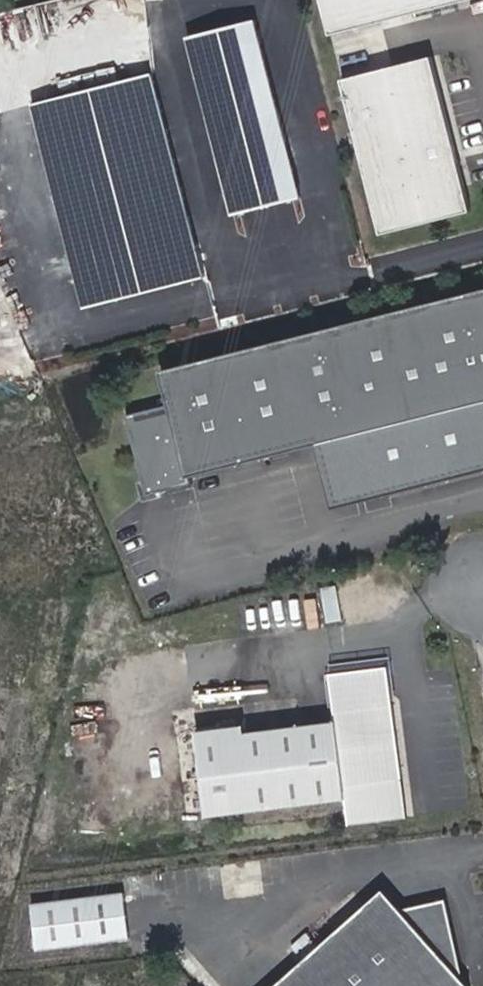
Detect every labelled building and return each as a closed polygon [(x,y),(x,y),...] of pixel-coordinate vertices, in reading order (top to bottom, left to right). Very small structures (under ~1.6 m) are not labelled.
[(323,31),(442,0),(315,0),(323,31)] [(250,22),(183,40),(214,158),(281,141),(250,22)] [(423,52),(335,76),(377,228),(466,204),(423,52)] [(169,404),(126,415),(146,495),(190,484),(188,477),(317,444),(346,437),(362,501),(482,471),(482,289),(160,371),(169,404)] [(346,437),(317,444),(333,509),(362,501),(346,437)] [(337,722),(198,739),(208,816),(347,798),(351,824),(407,817),(389,667),(331,674),(337,722)] [(389,896),(288,985),(469,985),(451,904),(406,916),(389,896)] [(132,902),(39,914),(45,959),(138,947),(132,902)]
